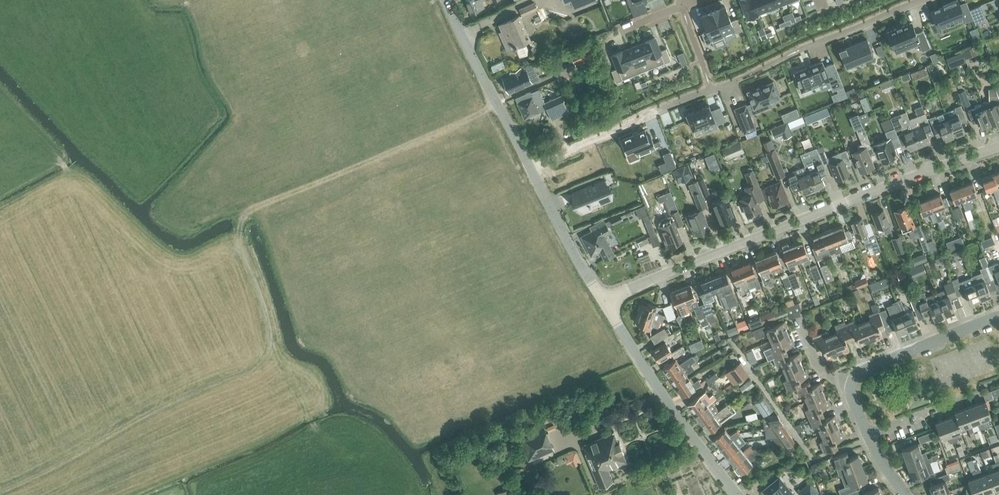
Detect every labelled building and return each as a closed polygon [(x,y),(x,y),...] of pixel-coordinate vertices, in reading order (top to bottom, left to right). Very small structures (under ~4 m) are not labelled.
[(465,0),(471,14),(484,8),(481,0),(482,0),(465,0)] [(629,6),(630,5),(634,16),(647,11),(643,0),(644,0),(627,0),(629,6)] [(746,14),(749,20),(760,16),(758,12),(753,0),(741,0),(743,6),(740,8),(743,16),(746,14)] [(767,8),(764,0),(753,0),(758,12),(767,8)] [(767,8),(769,12),(780,8),(778,3),(777,4),(776,0),(764,0),(767,8)] [(973,19),(969,9),(968,6),(961,9),(957,0),(931,10),(936,19),(935,20),(936,23),(937,22),(939,27),(950,23),(950,24),(955,22),(954,21),(963,18),(965,22),(973,19)] [(537,9),(534,2),(519,9),(523,16),(537,9)] [(973,19),(975,24),(987,19),(981,5),(969,9),(973,19)] [(733,28),(735,33),(741,30),(737,18),(731,21),(725,6),(718,8),(713,10),(722,33),(722,32),(733,28)] [(708,13),(701,15),(707,30),(701,33),(706,44),(724,37),(722,32),(722,33),(713,10),(707,12),(708,13)] [(519,15),(499,24),(502,30),(499,32),(507,50),(515,47),(515,48),(516,47),(520,56),(529,52),(524,42),(527,41),(523,32),(526,31),(519,15)] [(897,27),(896,27),(897,28),(895,29),(887,32),(893,48),(905,43),(907,49),(919,44),(922,50),(930,47),(923,31),(923,30),(916,33),(915,33),(911,23),(911,22),(902,26),(901,26),(901,25),(900,25),(901,27),(897,28),(897,27)] [(650,68),(671,60),(666,48),(660,51),(655,38),(645,42),(640,44),(650,68)] [(846,47),(839,49),(847,69),(854,67),(852,62),(873,53),(867,39),(846,47)] [(626,49),(636,74),(650,68),(640,44),(626,49)] [(879,57),(885,54),(881,44),(875,46),(879,57)] [(981,49),(983,55),(990,52),(988,46),(981,49)] [(617,68),(611,70),(616,82),(636,74),(626,49),(622,51),(612,55),(617,68)] [(930,55),(933,62),(938,60),(935,52),(930,55)] [(957,54),(946,59),(949,66),(955,64),(956,66),(961,64),(957,54)] [(537,76),(532,64),(531,62),(523,65),(525,67),(521,69),(520,67),(510,71),(511,73),(502,77),(507,89),(537,76)] [(805,69),(795,74),(802,92),(830,81),(834,91),(843,87),(834,64),(824,68),(822,63),(812,66),(811,64),(804,67),(805,69)] [(919,77),(916,70),(910,73),(913,80),(919,77)] [(604,78),(595,82),(599,92),(608,88),(604,78)] [(746,104),(734,109),(744,133),(745,133),(755,129),(750,114),(747,109),(753,106),(753,107),(754,108),(770,102),(779,98),(780,98),(773,81),(747,91),(752,103),(746,105),(746,104)] [(991,124),(998,120),(998,98),(995,88),(989,89),(989,100),(983,102),(985,108),(991,124)] [(525,93),(515,98),(524,118),(543,110),(547,108),(552,119),(569,112),(561,94),(544,102),(538,89),(531,92),(530,91),(525,93)] [(964,90),(958,92),(964,106),(970,104),(964,90)] [(871,109),(866,96),(859,99),(865,111),(871,109)] [(974,108),(968,111),(973,123),(978,121),(981,128),(991,124),(985,108),(983,102),(975,106),(975,108),(974,108)] [(714,120),(715,120),(716,124),(725,120),(720,107),(711,111),(709,106),(709,105),(708,105),(700,108),(695,110),(695,111),(687,114),(687,113),(686,114),(687,115),(692,128),(692,129),(694,129),(693,128),(714,120)] [(910,120),(913,127),(920,146),(930,142),(928,136),(933,134),(931,127),(930,125),(928,121),(927,118),(922,105),(917,107),(914,108),(918,116),(910,120)] [(955,108),(945,112),(948,119),(955,135),(965,131),(961,122),(967,120),(961,106),(960,105),(954,107),(955,108)] [(827,107),(804,116),(807,124),(830,114),(827,107)] [(796,108),(789,111),(792,118),(799,115),(796,108)] [(910,150),(920,146),(913,127),(910,120),(906,111),(890,117),(894,128),(896,131),(901,128),(903,131),(910,150)] [(948,119),(945,112),(936,116),(936,115),(929,118),(931,122),(936,133),(937,136),(942,134),(945,140),(955,135),(948,119)] [(858,114),(849,118),(854,130),(856,129),(859,135),(862,144),(859,145),(858,146),(858,147),(857,148),(858,148),(858,149),(858,150),(853,152),(861,172),(874,166),(870,158),(868,154),(874,151),(870,141),(864,126),(863,126),(858,114)] [(832,116),(827,118),(832,130),(837,128),(832,116)] [(890,117),(881,121),(885,131),(887,131),(894,128),(890,117)] [(779,126),(771,130),(774,137),(782,134),(779,126)] [(900,142),(896,131),(894,128),(887,131),(885,131),(884,132),(887,139),(875,144),(883,163),(898,156),(894,148),(893,145),(900,142)] [(645,130),(622,140),(627,152),(636,149),(638,154),(655,147),(650,135),(648,136),(645,130)] [(771,139),(763,142),(767,152),(766,152),(767,155),(769,160),(770,161),(777,178),(785,175),(783,169),(778,157),(775,149),(771,139)] [(734,145),(737,153),(743,151),(739,142),(734,145)] [(808,173),(815,190),(825,185),(822,178),(828,176),(823,164),(818,153),(818,152),(816,148),(800,155),(804,162),(805,166),(808,173)] [(824,151),(818,153),(823,164),(829,162),(829,164),(836,180),(849,174),(846,166),(851,164),(846,150),(838,153),(827,157),(824,151)] [(665,161),(668,169),(676,166),(670,151),(662,154),(665,161)] [(714,153),(704,157),(711,173),(720,169),(714,153)] [(684,166),(684,165),(672,170),(677,183),(692,176),(687,165),(684,166)] [(804,194),(815,190),(808,173),(805,166),(792,171),(793,174),(787,176),(793,190),(801,187),(804,194)] [(741,198),(748,216),(761,211),(757,201),(764,198),(759,185),(752,170),(745,173),(750,186),(745,188),(748,195),(741,198)] [(982,178),(987,190),(993,188),(997,199),(998,198),(998,188),(998,186),(994,174),(982,178)] [(703,178),(697,180),(701,191),(701,192),(703,196),(709,193),(703,178)] [(580,211),(580,212),(590,208),(592,212),(603,208),(601,203),(612,199),(611,198),(603,180),(573,192),(573,193),(574,192),(577,198),(577,199),(576,200),(580,211)] [(697,180),(692,182),(697,192),(693,194),(699,209),(707,206),(705,202),(703,196),(701,192),(701,191),(697,180)] [(765,198),(768,196),(772,207),(789,200),(781,181),(765,188),(762,190),(765,198)] [(966,198),(970,209),(974,208),(970,197),(976,194),(977,194),(973,182),(961,186),(966,198)] [(954,202),(961,200),(966,211),(970,209),(966,198),(961,186),(950,190),(953,197),(954,202)] [(663,218),(662,220),(661,221),(659,223),(659,225),(659,226),(668,246),(682,241),(676,226),(683,223),(678,210),(670,192),(659,196),(661,200),(664,199),(671,215),(667,217),(663,218)] [(934,210),(938,221),(942,220),(940,215),(942,214),(940,208),(945,206),(949,204),(946,197),(943,199),(941,194),(929,198),(934,210)] [(727,196),(712,202),(715,210),(721,225),(736,219),(732,210),(738,208),(734,199),(729,201),(727,196)] [(929,212),(933,223),(938,221),(934,210),(929,198),(917,203),(922,215),(929,212)] [(643,217),(651,237),(657,235),(644,205),(635,209),(639,218),(643,217)] [(915,227),(912,217),(911,217),(907,207),(895,211),(901,227),(903,231),(908,229),(910,234),(917,237),(918,237),(923,250),(929,248),(929,247),(927,242),(922,230),(917,232),(915,227)] [(883,209),(872,213),(878,228),(883,226),(886,233),(891,231),(883,209)] [(960,209),(953,212),(956,220),(963,217),(960,209)] [(686,216),(691,229),(694,228),(696,235),(711,229),(704,211),(698,213),(697,211),(686,216)] [(610,219),(613,225),(623,220),(620,214),(610,219)] [(862,234),(864,241),(867,248),(872,246),(875,253),(881,251),(874,234),(869,236),(862,217),(857,219),(857,218),(856,218),(851,219),(851,220),(851,221),(851,222),(856,236),(862,234)] [(603,219),(597,222),(598,223),(590,227),(592,231),(581,236),(591,256),(600,251),(605,260),(614,255),(610,246),(604,235),(610,232),(603,219)] [(842,225),(832,229),(838,245),(848,240),(848,239),(852,237),(848,228),(844,230),(842,225)] [(838,245),(832,229),(822,233),(828,248),(830,254),(834,252),(835,254),(841,251),(838,245)] [(830,254),(828,248),(822,233),(812,237),(815,246),(813,247),(818,260),(831,255),(830,254)] [(899,235),(891,238),(897,254),(906,251),(899,235)] [(946,242),(949,250),(964,244),(961,236),(946,242)] [(992,236),(981,241),(983,248),(995,243),(992,236)] [(803,258),(805,264),(811,262),(802,240),(792,244),(798,260),(803,258)] [(933,240),(927,242),(929,247),(929,248),(935,246),(933,240)] [(792,244),(782,249),(788,264),(790,270),(796,269),(794,262),(798,260),(792,244)] [(776,281),(774,276),(780,274),(785,287),(791,285),(788,275),(785,271),(784,272),(776,251),(765,255),(771,270),(775,281),(776,281)] [(765,255),(755,259),(763,280),(765,285),(775,281),(771,270),(765,255)] [(761,287),(750,261),(740,265),(746,280),(748,286),(750,291),(761,287)] [(997,262),(988,266),(991,273),(995,272),(998,282),(998,267),(997,262)] [(734,268),(730,269),(738,290),(740,294),(745,292),(743,288),(748,286),(746,280),(740,265),(739,265),(739,264),(738,264),(734,265),(733,267),(734,268)] [(809,267),(814,281),(819,279),(822,278),(816,264),(809,267)] [(820,267),(826,282),(834,279),(828,264),(820,267)] [(991,280),(986,266),(980,268),(982,272),(971,276),(972,277),(980,299),(991,295),(986,282),(991,280)] [(918,275),(915,267),(907,270),(910,278),(918,275)] [(725,271),(715,275),(721,290),(727,288),(729,293),(733,292),(725,271)] [(795,272),(788,275),(791,285),(793,289),(800,286),(795,272)] [(728,307),(721,290),(715,275),(706,279),(712,294),(717,292),(724,308),(728,307)] [(868,284),(866,277),(854,281),(857,288),(858,288),(868,284)] [(959,282),(958,277),(951,280),(951,281),(957,296),(966,292),(970,303),(980,299),(972,277),(962,281),(959,282)] [(706,316),(712,314),(713,313),(709,301),(714,299),(712,294),(706,279),(696,283),(704,303),(701,304),(706,316)] [(875,281),(869,283),(872,291),(877,289),(875,281)] [(951,301),(958,298),(957,296),(951,281),(944,284),(946,289),(936,293),(945,316),(955,312),(951,301)] [(852,283),(845,286),(844,287),(846,292),(851,290),(854,289),(852,283)] [(681,289),(687,304),(692,302),(698,319),(699,319),(702,326),(709,324),(701,304),(699,306),(690,285),(681,289)] [(688,325),(686,321),(683,312),(684,312),(682,306),(687,304),(681,289),(671,293),(679,313),(676,318),(677,319),(680,326),(681,328),(688,325)] [(937,319),(937,320),(938,320),(942,319),(943,318),(942,317),(945,316),(936,293),(926,297),(924,292),(915,295),(920,307),(921,310),(924,317),(932,314),(934,320),(937,319)] [(914,309),(920,307),(915,295),(914,293),(908,295),(914,309)] [(908,330),(910,329),(910,331),(911,331),(917,329),(917,328),(917,327),(918,326),(916,321),(912,310),(905,312),(900,300),(896,301),(908,330)] [(908,330),(896,301),(893,303),(893,304),(887,306),(891,318),(898,334),(899,333),(900,335),(901,335),(906,333),(907,332),(906,331),(908,330)] [(791,305),(796,317),(801,315),(799,311),(801,310),(798,302),(791,305)] [(648,305),(643,303),(639,313),(660,321),(662,321),(664,315),(657,312),(659,307),(648,303),(648,305)] [(669,321),(676,318),(671,304),(663,307),(669,321)] [(796,317),(791,305),(786,307),(786,308),(789,316),(790,319),(796,317)] [(776,320),(789,316),(786,308),(774,313),(776,320)] [(883,323),(883,325),(884,325),(890,322),(890,321),(885,309),(878,312),(882,321),(883,323)] [(760,315),(764,323),(775,319),(771,311),(760,315)] [(863,322),(870,340),(876,337),(876,339),(882,337),(879,327),(883,325),(878,312),(878,311),(868,314),(870,319),(863,322)] [(640,326),(651,330),(653,325),(658,327),(660,321),(639,313),(636,323),(641,325),(640,326)] [(747,319),(748,321),(751,329),(764,324),(763,321),(760,314),(747,319)] [(745,319),(736,323),(739,332),(748,328),(745,319)] [(851,338),(856,336),(860,346),(866,343),(865,342),(870,340),(863,322),(856,324),(855,320),(845,323),(844,321),(851,338)] [(767,333),(770,340),(788,332),(786,327),(787,327),(784,321),(766,329),(764,325),(752,330),(755,339),(767,333)] [(834,325),(837,332),(830,335),(837,353),(843,351),(843,352),(849,350),(846,340),(851,338),(844,321),(834,325)] [(654,343),(668,335),(665,330),(664,328),(650,336),(654,343)] [(666,342),(652,351),(659,361),(671,353),(674,357),(685,350),(683,346),(672,352),(666,342),(676,336),(674,332),(663,338),(666,342)] [(773,347),(769,349),(773,358),(788,352),(785,347),(795,343),(792,337),(790,337),(788,332),(770,340),(773,347)] [(832,355),(837,353),(830,335),(824,337),(822,332),(812,336),(818,351),(823,349),(827,359),(833,356),(832,355)] [(726,342),(723,338),(716,342),(719,347),(726,342)] [(688,345),(691,352),(704,347),(701,339),(688,345)] [(757,361),(752,350),(746,353),(750,363),(757,361)] [(788,352),(773,358),(777,368),(782,366),(785,373),(803,365),(800,359),(802,359),(799,353),(790,357),(788,352)] [(679,364),(676,359),(663,368),(664,369),(663,370),(666,374),(667,374),(669,378),(682,369),(696,360),(699,358),(696,354),(693,356),(692,355),(679,364)] [(676,387),(688,378),(686,374),(699,365),(696,360),(682,369),(669,378),(672,382),(671,383),(674,387),(675,386),(676,387)] [(741,380),(749,374),(741,362),(731,369),(739,381),(741,380)] [(795,388),(802,384),(800,379),(809,375),(807,369),(805,370),(803,365),(785,373),(787,380),(783,382),(787,391),(795,388)] [(719,377),(715,373),(705,379),(709,384),(719,377)] [(692,384),(688,378),(676,387),(676,388),(675,389),(678,393),(679,392),(682,397),(695,388),(701,384),(699,380),(692,384)] [(739,387),(744,393),(755,385),(750,379),(739,387)] [(802,384),(795,388),(799,397),(804,395),(806,401),(825,393),(823,388),(824,388),(822,382),(812,386),(810,380),(802,384)] [(991,390),(993,396),(998,394),(998,387),(991,390)] [(690,410),(693,414),(694,413),(695,414),(707,405),(711,402),(704,393),(688,405),(691,409),(690,410)] [(827,399),(825,393),(806,401),(810,408),(805,410),(809,420),(824,413),(822,408),(831,404),(829,398),(827,399)] [(762,397),(754,403),(763,416),(772,410),(762,397)] [(992,417),(986,401),(975,405),(984,428),(987,426),(985,420),(992,417)] [(698,419),(701,423),(714,414),(718,411),(711,402),(707,405),(695,414),(695,415),(694,416),(697,420),(698,419)] [(726,405),(714,414),(701,423),(704,427),(703,428),(706,432),(707,431),(708,433),(721,423),(717,418),(729,409),(726,405)] [(965,408),(971,425),(977,422),(980,429),(984,428),(975,405),(965,408)] [(955,412),(956,415),(961,428),(967,426),(970,433),(974,432),(971,425),(965,408),(955,412)] [(757,418),(756,412),(745,415),(747,421),(757,418)] [(835,414),(826,418),(824,413),(809,420),(813,429),(818,427),(821,434),(838,426),(836,421),(838,420),(835,414)] [(770,427),(783,425),(784,425),(777,415),(770,416),(762,417),(764,428),(770,427)] [(956,415),(946,419),(954,442),(958,440),(956,434),(962,431),(961,428),(956,415)] [(950,443),(954,442),(946,419),(935,423),(941,439),(948,437),(950,443)] [(804,430),(800,424),(793,426),(798,433),(804,430)] [(770,427),(777,437),(790,435),(783,425),(770,427)] [(841,431),(838,426),(821,434),(824,441),(819,443),(823,452),(838,447),(835,441),(845,437),(842,431),(841,431)] [(553,449),(543,427),(519,437),(529,459),(553,449)] [(729,435),(725,429),(713,439),(714,440),(713,441),(716,445),(717,444),(720,448),(741,431),(738,428),(729,435)] [(585,454),(599,486),(613,481),(608,470),(626,462),(622,451),(623,451),(619,442),(618,442),(613,431),(582,445),(586,453),(585,454)] [(735,443),(740,439),(739,438),(743,434),(741,431),(720,448),(723,451),(722,452),(725,456),(726,455),(727,456),(739,447),(735,443)] [(918,437),(920,443),(933,438),(931,432),(918,437)] [(797,445),(790,435),(777,437),(785,447),(797,445)] [(987,439),(989,445),(997,442),(994,436),(987,439)] [(901,449),(905,459),(922,453),(918,443),(901,449)] [(743,452),(739,447),(727,456),(728,457),(727,458),(730,462),(731,461),(734,465),(753,449),(751,446),(743,452)] [(743,472),(748,478),(757,470),(750,460),(759,453),(755,448),(734,465),(736,468),(735,470),(739,474),(740,473),(741,474),(743,472)] [(986,450),(980,452),(983,458),(988,456),(986,450)] [(843,453),(832,457),(836,468),(839,475),(841,475),(846,473),(862,467),(858,455),(849,458),(847,452),(843,453)] [(922,453),(905,459),(909,469),(925,463),(930,462),(939,459),(937,455),(931,457),(928,458),(925,452),(922,453)] [(973,462),(974,464),(984,493),(994,489),(988,473),(982,475),(980,468),(977,461),(973,462)] [(821,470),(818,462),(810,464),(813,473),(821,470)] [(912,477),(913,480),(929,474),(934,472),(930,462),(925,463),(909,469),(910,471),(909,471),(908,473),(910,477),(911,477),(912,477)] [(994,489),(998,488),(998,470),(996,462),(992,464),(995,471),(988,473),(994,489)] [(947,473),(952,472),(960,469),(958,463),(945,467),(947,473)] [(968,480),(969,483),(972,493),(973,494),(979,494),(984,493),(974,464),(970,466),(972,471),(974,478),(968,480)] [(839,489),(841,494),(842,494),(845,494),(856,489),(854,484),(867,479),(862,467),(846,473),(841,475),(845,487),(843,488),(839,489)] [(929,486),(932,494),(937,494),(949,491),(945,481),(950,479),(948,473),(947,473),(936,478),(938,483),(929,486)] [(762,491),(766,494),(795,494),(779,477),(762,491)] [(813,482),(803,492),(806,494),(817,494),(821,491),(813,482)]
